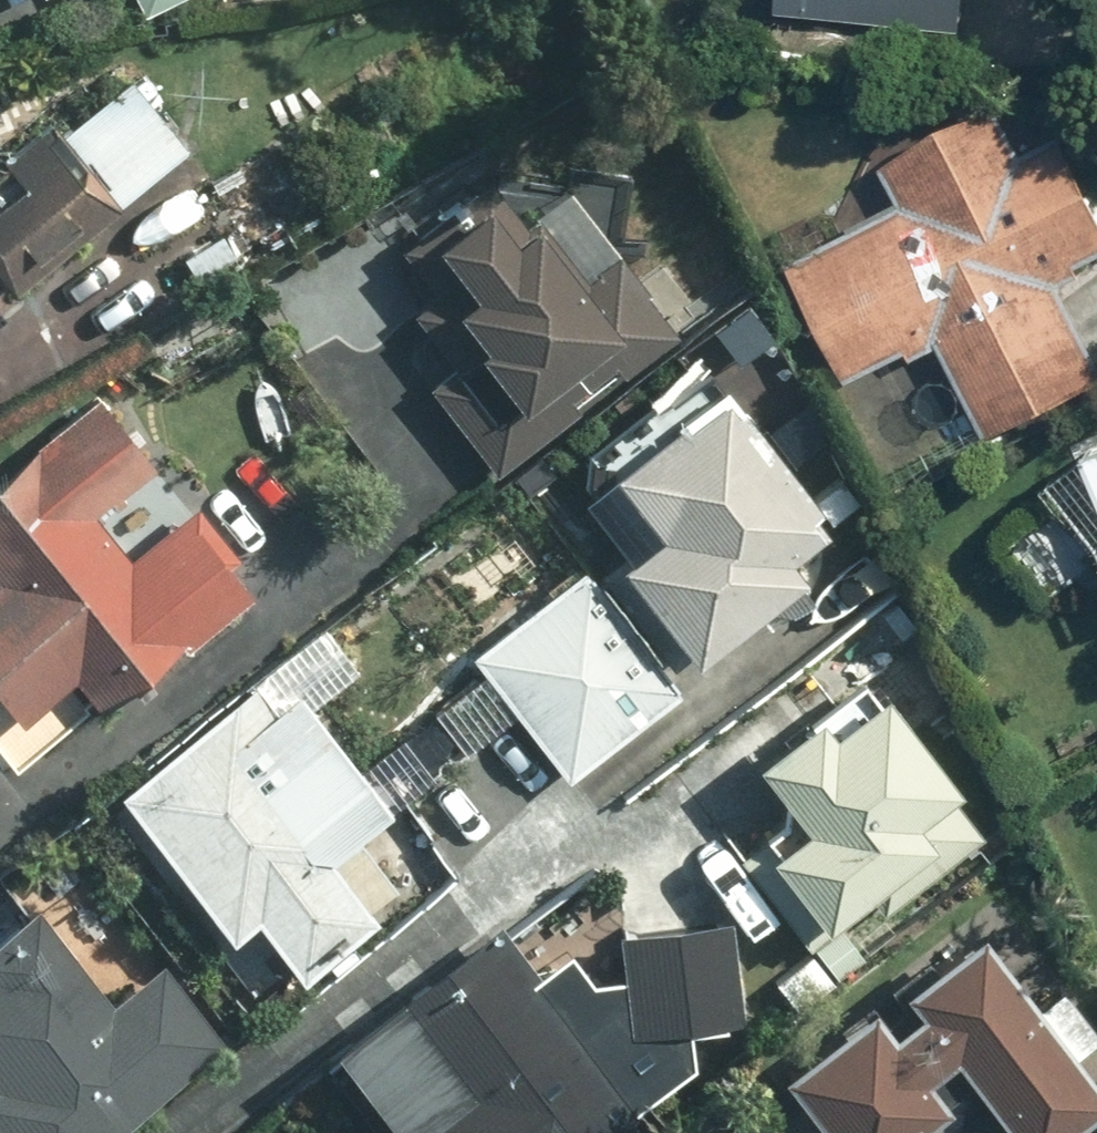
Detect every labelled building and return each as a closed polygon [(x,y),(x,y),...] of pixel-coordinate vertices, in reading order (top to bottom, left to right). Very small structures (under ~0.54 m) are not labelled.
[(1,10),(18,0),(0,0),(0,9),(1,10)] [(772,20),(963,31),(965,0),(773,0),(772,20)] [(121,71),(0,168),(0,290),(10,303),(191,158),(121,71)] [(892,206),(776,265),(839,389),(933,341),(981,434),(1096,375),(1096,362),(1056,282),(1096,261),(1096,220),(1050,128),(1013,146),(991,102),(870,164),(892,206)] [(340,227),(292,143),(199,197),(247,281),(340,227)] [(505,182),(399,259),(432,304),(397,329),(440,388),(447,383),(509,469),(689,338),(604,222),(558,255),(505,182)] [(780,476),(703,387),(586,488),(636,546),(601,576),(590,564),(466,670),(568,789),(679,693),(669,682),(785,582),(772,568),(860,492),(818,443),(780,476)] [(96,394),(0,472),(0,731),(1,733),(65,681),(94,715),(248,589),(232,570),(239,565),(189,505),(126,556),(94,517),(156,467),(96,394)] [(1071,464),(1096,519),(1096,452),(1071,464)] [(954,793),(852,678),(747,771),(736,758),(654,831),(726,913),(747,895),(802,957),(923,850),(909,834),(954,793)] [(274,708),(251,679),(104,795),(259,991),(276,978),(290,996),(376,928),(368,918),(398,893),(354,837),(389,810),(295,692),(274,708)] [(223,1047),(158,962),(106,1002),(35,909),(0,936),(0,1132),(110,1132),(223,1047)] [(598,978),(587,987),(565,960),(539,981),(492,921),(318,1059),(376,1132),(614,1132),(688,1075),(685,1038),(736,1039),(732,919),(617,922),(619,986),(598,978)] [(974,937),(764,1080),(800,1132),(909,1132),(938,1113),(916,1080),(942,1062),(991,1132),(1064,1132),(1096,1111),(1096,1106),(1064,1056),(1087,1040),(1053,990),(1024,1010),(974,937)]
